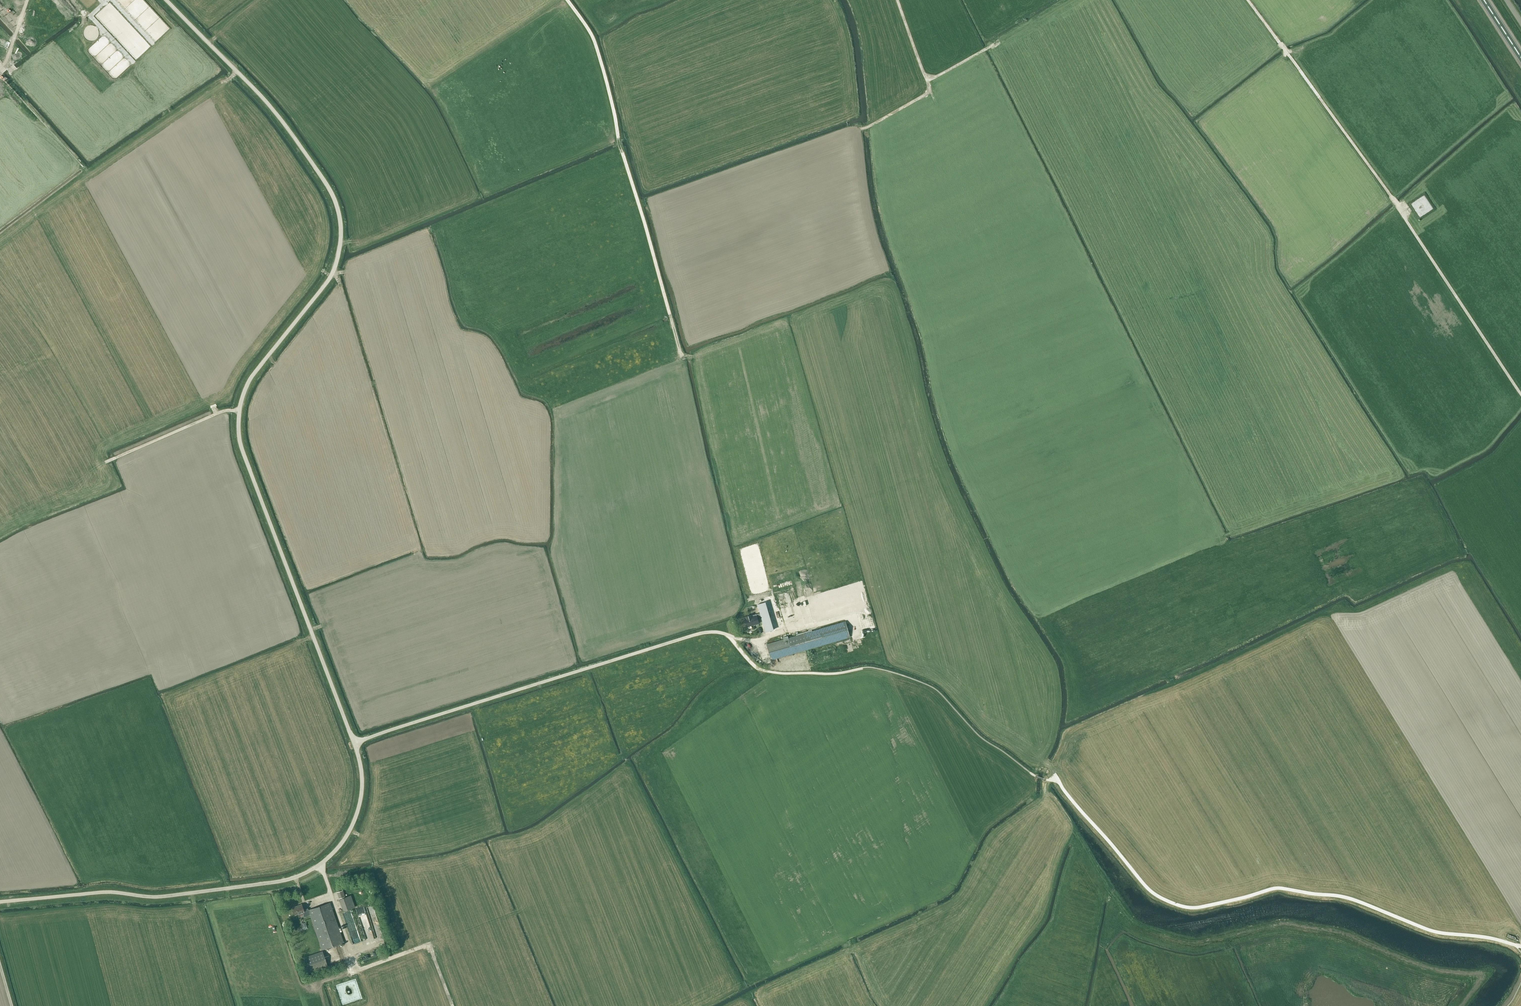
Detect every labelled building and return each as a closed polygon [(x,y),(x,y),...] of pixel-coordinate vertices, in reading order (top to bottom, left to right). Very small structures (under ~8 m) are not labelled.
[(757,604),(759,610),(760,613),(756,614),(756,615),(745,618),(747,627),(759,623),(758,619),(766,616),(771,631),(783,628),(777,606),(792,602),(788,590),(761,598),(762,603),(757,604)] [(819,628),(819,629),(788,638),(788,636),(783,637),(784,639),(767,644),(771,660),(792,653),(824,644),(824,645),(850,637),(845,621),(819,628)] [(343,911),(355,907),(351,895),(339,899),(343,911)] [(308,910),(310,915),(322,950),(343,942),(330,902),(308,910)] [(308,910),(307,908),(303,910),(301,904),(292,907),(295,915),(302,912),(304,917),(310,915),(308,910)] [(327,966),(322,951),(303,958),(308,973),(327,966)]
